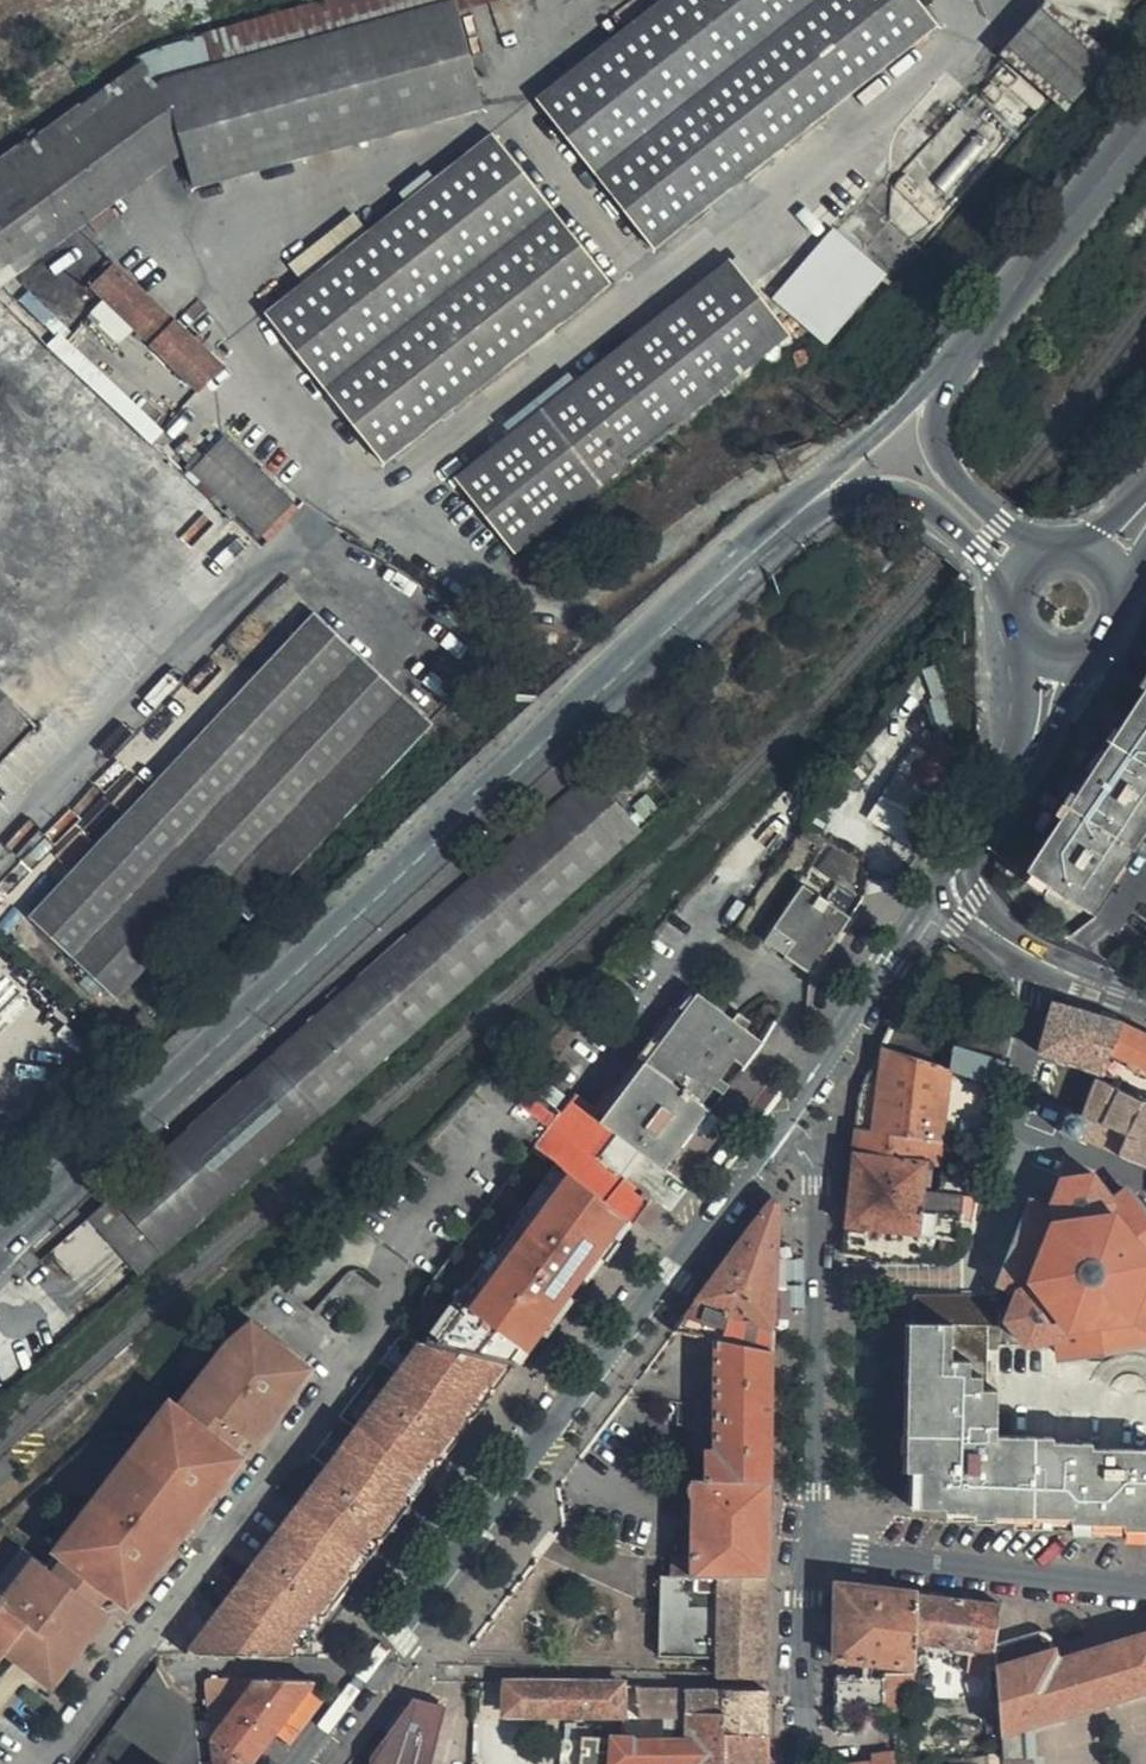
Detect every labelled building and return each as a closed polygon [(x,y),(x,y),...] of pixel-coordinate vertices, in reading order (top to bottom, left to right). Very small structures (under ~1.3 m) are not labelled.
[(452,0),(333,0),(155,49),(179,139),(192,189),(482,109),(452,0)] [(536,100),(653,249),(935,26),(915,0),(663,0),(536,100)] [(1097,42),(1048,0),(1046,0),(1000,53),(1050,96),(1097,42)] [(1128,44),(1114,31),(1101,46),(1114,57),(1116,58),(1128,44)] [(1101,46),(1097,42),(1050,96),(1055,100),(1101,46)] [(1101,46),(1055,100),(1068,112),(1114,57),(1101,46)] [(179,139),(155,49),(4,154),(58,227),(179,139)] [(609,283),(490,134),(265,314),(383,463),(609,283)] [(4,154),(0,157),(0,269),(58,227),(4,154)] [(880,274),(834,233),(777,301),(823,341),(880,274)] [(515,555),(533,539),(538,536),(789,334),(728,259),(454,478),(515,555)] [(217,367),(115,266),(93,286),(152,343),(151,345),(196,389),(217,367)] [(228,520),(0,304),(0,761),(228,520)] [(92,362),(82,372),(140,428),(149,419),(92,362)] [(204,459),(198,452),(184,465),(266,541),(297,509),(223,440),(204,459)] [(402,753),(430,724),(312,613),(28,916),(115,998),(215,891),(245,919),(246,920),(402,753)] [(57,744),(114,684),(94,665),(37,724),(57,744)] [(1088,912),(1101,895),(1145,825),(1145,685),(1025,870),(1088,912)] [(947,802),(972,763),(923,732),(898,771),(947,802)] [(916,850),(947,802),(898,771),(867,817),(869,818),(916,850)] [(637,831),(604,795),(588,776),(95,1216),(144,1272),(637,831)] [(820,865),(850,876),(858,855),(827,844),(820,865)] [(764,944),(808,973),(812,976),(850,920),(815,897),(801,888),(764,944)] [(535,1146),(632,1223),(668,1175),(663,1170),(694,1130),(708,1112),(700,1106),(712,1089),(708,1086),(729,1058),(742,1068),(760,1043),(697,995),(599,1122),(569,1100),(535,1146)] [(1100,1073),(1108,1052),(1119,1022),(1052,1004),(1038,1051),(1096,1071),(1100,1073)] [(127,1043),(131,1047),(155,1022),(150,1019),(127,1043)] [(155,1022),(131,1047),(133,1049),(157,1025),(155,1022)] [(1142,1034),(1143,1031),(1119,1022),(1108,1052),(1145,1070),(1145,1036),(1142,1034)] [(952,1045),(892,1026),(882,1047),(949,1069),(952,1045)] [(996,1084),(1002,1061),(952,1045),(949,1069),(996,1084)] [(948,1075),(949,1069),(882,1047),(875,1062),(933,1070),(948,1075)] [(945,1100),(948,1075),(933,1070),(875,1062),(860,1091),(860,1092),(945,1100)] [(1145,1165),(1145,1103),(1094,1079),(1080,1116),(1065,1111),(1058,1130),(1145,1165)] [(945,1100),(860,1092),(856,1130),(939,1141),(945,1100)] [(708,1112),(694,1130),(704,1138),(718,1119),(708,1112)] [(939,1141),(856,1130),(853,1155),(926,1163),(937,1165),(939,1141)] [(853,1155),(851,1177),(923,1187),(926,1163),(853,1155)] [(1002,1283),(1017,1289),(1005,1319),(1025,1344),(1056,1339),(1059,1356),(1143,1341),(1140,1326),(1145,1325),(1145,1217),(1126,1191),(1112,1201),(1092,1175),(1060,1179),(1049,1208),(1032,1202),(1000,1282),(1002,1283)] [(923,1187),(851,1177),(842,1253),(866,1255),(869,1262),(914,1264),(918,1235),(923,1193),(923,1187)] [(939,1195),(923,1193),(918,1235),(956,1238),(957,1229),(969,1230),(970,1223),(959,1221),(963,1198),(939,1195)] [(970,1223),(974,1199),(963,1198),(959,1221),(970,1223)] [(695,1300),(772,1327),(776,1209),(766,1205),(695,1300)] [(563,1355),(582,1328),(576,1323),(586,1310),(591,1314),(638,1247),(614,1228),(598,1249),(582,1237),(575,1246),(566,1239),(532,1288),(501,1337),(488,1357),(518,1364),(533,1365),(550,1361),(563,1355)] [(927,1295),(914,1295),(910,1472),(909,1506),(938,1509),(990,1515),(1145,1534),(1145,1519),(923,1492),(927,1295)] [(997,1296),(927,1295),(923,1492),(1145,1519),(1145,1450),(1090,1449),(1090,1444),(1052,1443),(1053,1438),(995,1436),(996,1392),(980,1391),(981,1378),(969,1377),(968,1361),(950,1361),(951,1326),(997,1327),(997,1296)] [(695,1300),(671,1331),(771,1350),(772,1327),(695,1300)] [(253,1323),(228,1340),(242,1350),(260,1327),(253,1323)] [(465,1352),(488,1357),(501,1337),(482,1325),(465,1352)] [(2,1648),(10,1655),(21,1642),(50,1662),(107,1587),(119,1596),(121,1597),(301,1359),(260,1327),(242,1350),(228,1340),(195,1382),(206,1390),(193,1405),(176,1392),(151,1423),(163,1431),(97,1520),(85,1511),(72,1502),(45,1536),(52,1542),(39,1560),(29,1554),(0,1591),(0,1647),(2,1648)] [(671,1331),(660,1347),(691,1352),(691,1356),(715,1361),(714,1450),(706,1449),(705,1480),(769,1482),(771,1368),(771,1350),(671,1331)] [(336,1453),(410,1503),(514,1366),(417,1345),(336,1453)] [(311,1367),(301,1359),(121,1597),(132,1605),(311,1367)] [(151,1423),(85,1511),(97,1520),(163,1431),(151,1423)] [(293,1656),(410,1503),(336,1453),(203,1628),(203,1655),(293,1656)] [(691,1556),(669,1556),(669,1575),(767,1577),(769,1482),(705,1480),(693,1481),(688,1486),(688,1493),(692,1498),(691,1556)] [(716,1659),(716,1675),(765,1676),(767,1577),(669,1575),(658,1576),(656,1658),(716,1659)] [(877,1627),(877,1590),(835,1585),(835,1620),(877,1627)] [(52,1685),(119,1596),(107,1587),(50,1662),(21,1642),(10,1655),(52,1685)] [(914,1642),(916,1595),(877,1590),(877,1627),(876,1663),(913,1667),(914,1642)] [(994,1652),(994,1645),(999,1605),(916,1595),(914,1642),(994,1652)] [(876,1663),(877,1627),(835,1620),(834,1658),(876,1663)] [(184,1654),(203,1655),(203,1628),(184,1654)] [(1057,1658),(1051,1639),(1046,1635),(1036,1634),(994,1645),(994,1652),(993,1653),(999,1734),(1024,1727),(1145,1690),(1145,1633),(1057,1658)] [(197,1755),(169,1755),(165,1686),(151,1675),(85,1763),(198,1763),(197,1755)] [(834,1677),(833,1734),(854,1733),(855,1706),(883,1707),(882,1705),(908,1705),(911,1705),(912,1675),(882,1675),(882,1677),(834,1677)] [(315,1683),(208,1680),(205,1685),(209,1737),(243,1763),(253,1763),(314,1684),(315,1683)] [(622,1685),(506,1684),(506,1716),(621,1717),(622,1685)] [(639,1685),(634,1685),(638,1718),(665,1719),(683,1719),(683,1712),(721,1712),(721,1691),(643,1688),(639,1685)] [(193,1707),(165,1686),(169,1755),(197,1755),(193,1707)] [(765,1692),(721,1691),(721,1712),(683,1712),(683,1719),(683,1738),(765,1735),(765,1692)] [(369,1763),(431,1763),(445,1707),(412,1699),(369,1759),(369,1763)] [(683,1719),(665,1719),(666,1739),(673,1738),(683,1738),(683,1719)] [(1036,1758),(1025,1758),(1024,1727),(999,1734),(1000,1755),(1001,1763),(1036,1763),(1036,1758)] [(765,1735),(683,1738),(673,1738),(673,1763),(765,1763),(765,1735)] [(209,1737),(212,1763),(243,1763),(209,1737)] [(578,1763),(609,1763),(610,1737),(579,1737),(578,1763)] [(666,1739),(634,1739),(635,1738),(627,1737),(610,1737),(609,1763),(673,1763),(673,1738),(666,1739)] [(873,1755),(873,1763),(868,1763),(894,1763),(893,1753),(873,1755)]
